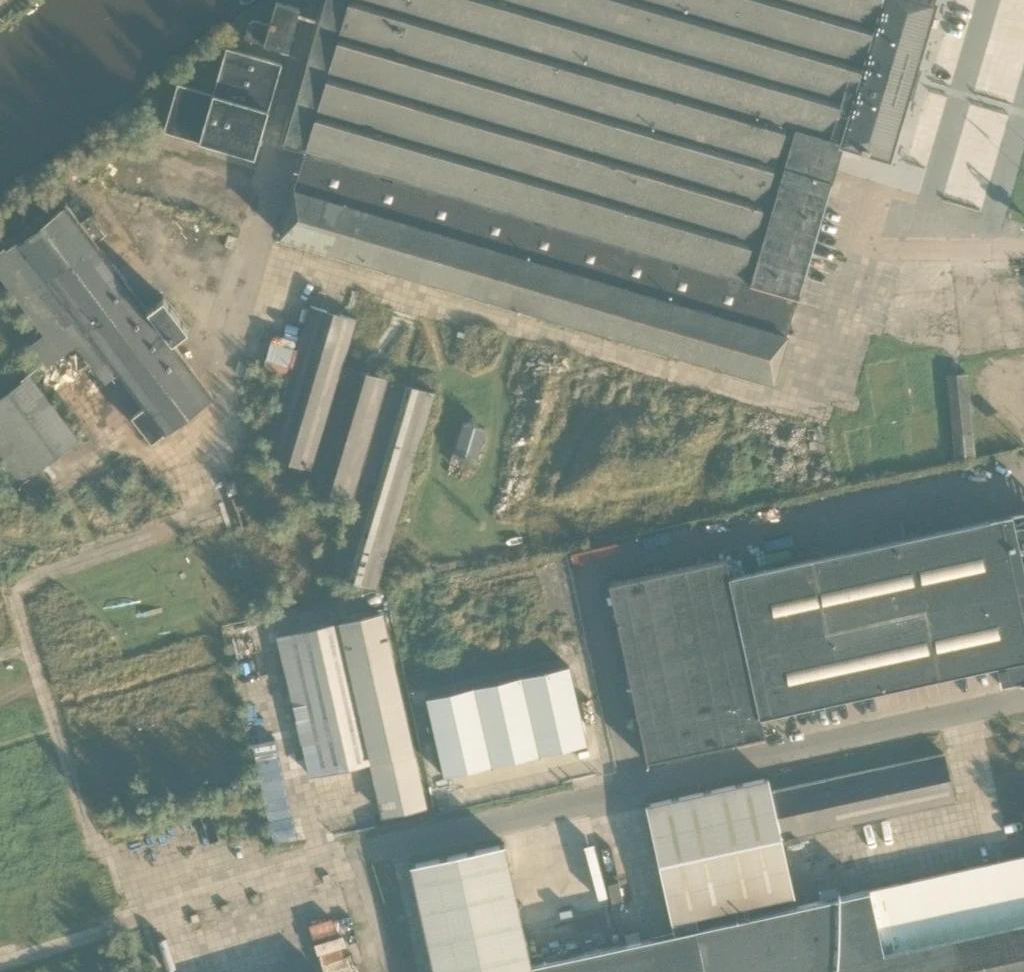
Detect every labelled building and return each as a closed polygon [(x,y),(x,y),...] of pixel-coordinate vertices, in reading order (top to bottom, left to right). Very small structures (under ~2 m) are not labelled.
[(283,145),(307,152),(282,235),(773,382),(843,143),(888,157),(907,91),(916,94),(918,86),(921,86),(924,77),(921,77),(923,68),(914,66),(934,1),(930,0),(326,0),(283,145)] [(244,40),(286,52),(299,9),(276,3),(269,25),(254,21),(249,24),(244,40)] [(212,93),(177,83),(164,131),(254,157),(281,63),(226,46),(212,93)] [(213,394),(172,340),(187,328),(163,296),(147,308),(95,240),(104,233),(89,215),(80,221),(66,203),(17,240),(16,240),(4,249),(63,326),(93,364),(106,380),(118,371),(144,405),(132,415),(151,439),(162,430),(163,432),(213,394)] [(376,588),(435,394),(343,366),(356,321),(310,307),(265,456),(312,470),(305,492),(350,506),(330,574),(376,588)] [(827,364),(815,412),(832,416),(843,368),(827,364)] [(967,372),(946,374),(954,459),(975,456),(967,372)] [(77,441),(29,376),(0,398),(0,459),(19,484),(77,441)] [(454,452),(477,459),(486,429),(463,422),(454,452)] [(1015,524),(1013,515),(730,576),(725,557),(608,582),(646,761),(764,735),(760,717),(996,666),(1000,683),(1016,680),(1017,682),(1023,680),(1023,521),(1015,524)] [(766,564),(792,558),(787,532),(760,537),(766,564)] [(383,814),(424,805),(380,613),(278,636),(310,774),(371,760),(383,814)] [(574,661),(527,672),(546,750),(593,739),(574,661)] [(527,672),(480,684),(498,762),(546,750),(527,672)] [(480,684),(432,695),(451,773),(498,762),(480,684)] [(953,801),(943,753),(769,791),(766,779),(643,806),(671,934),(530,965),(504,844),(409,865),(433,971),(1023,971),(1023,856),(701,927),(701,926),(695,927),(693,920),(792,899),(779,839),(953,801)] [(282,775),(260,780),(272,840),(295,835),(282,775)] [(620,900),(616,882),(605,884),(609,903),(620,900)]
